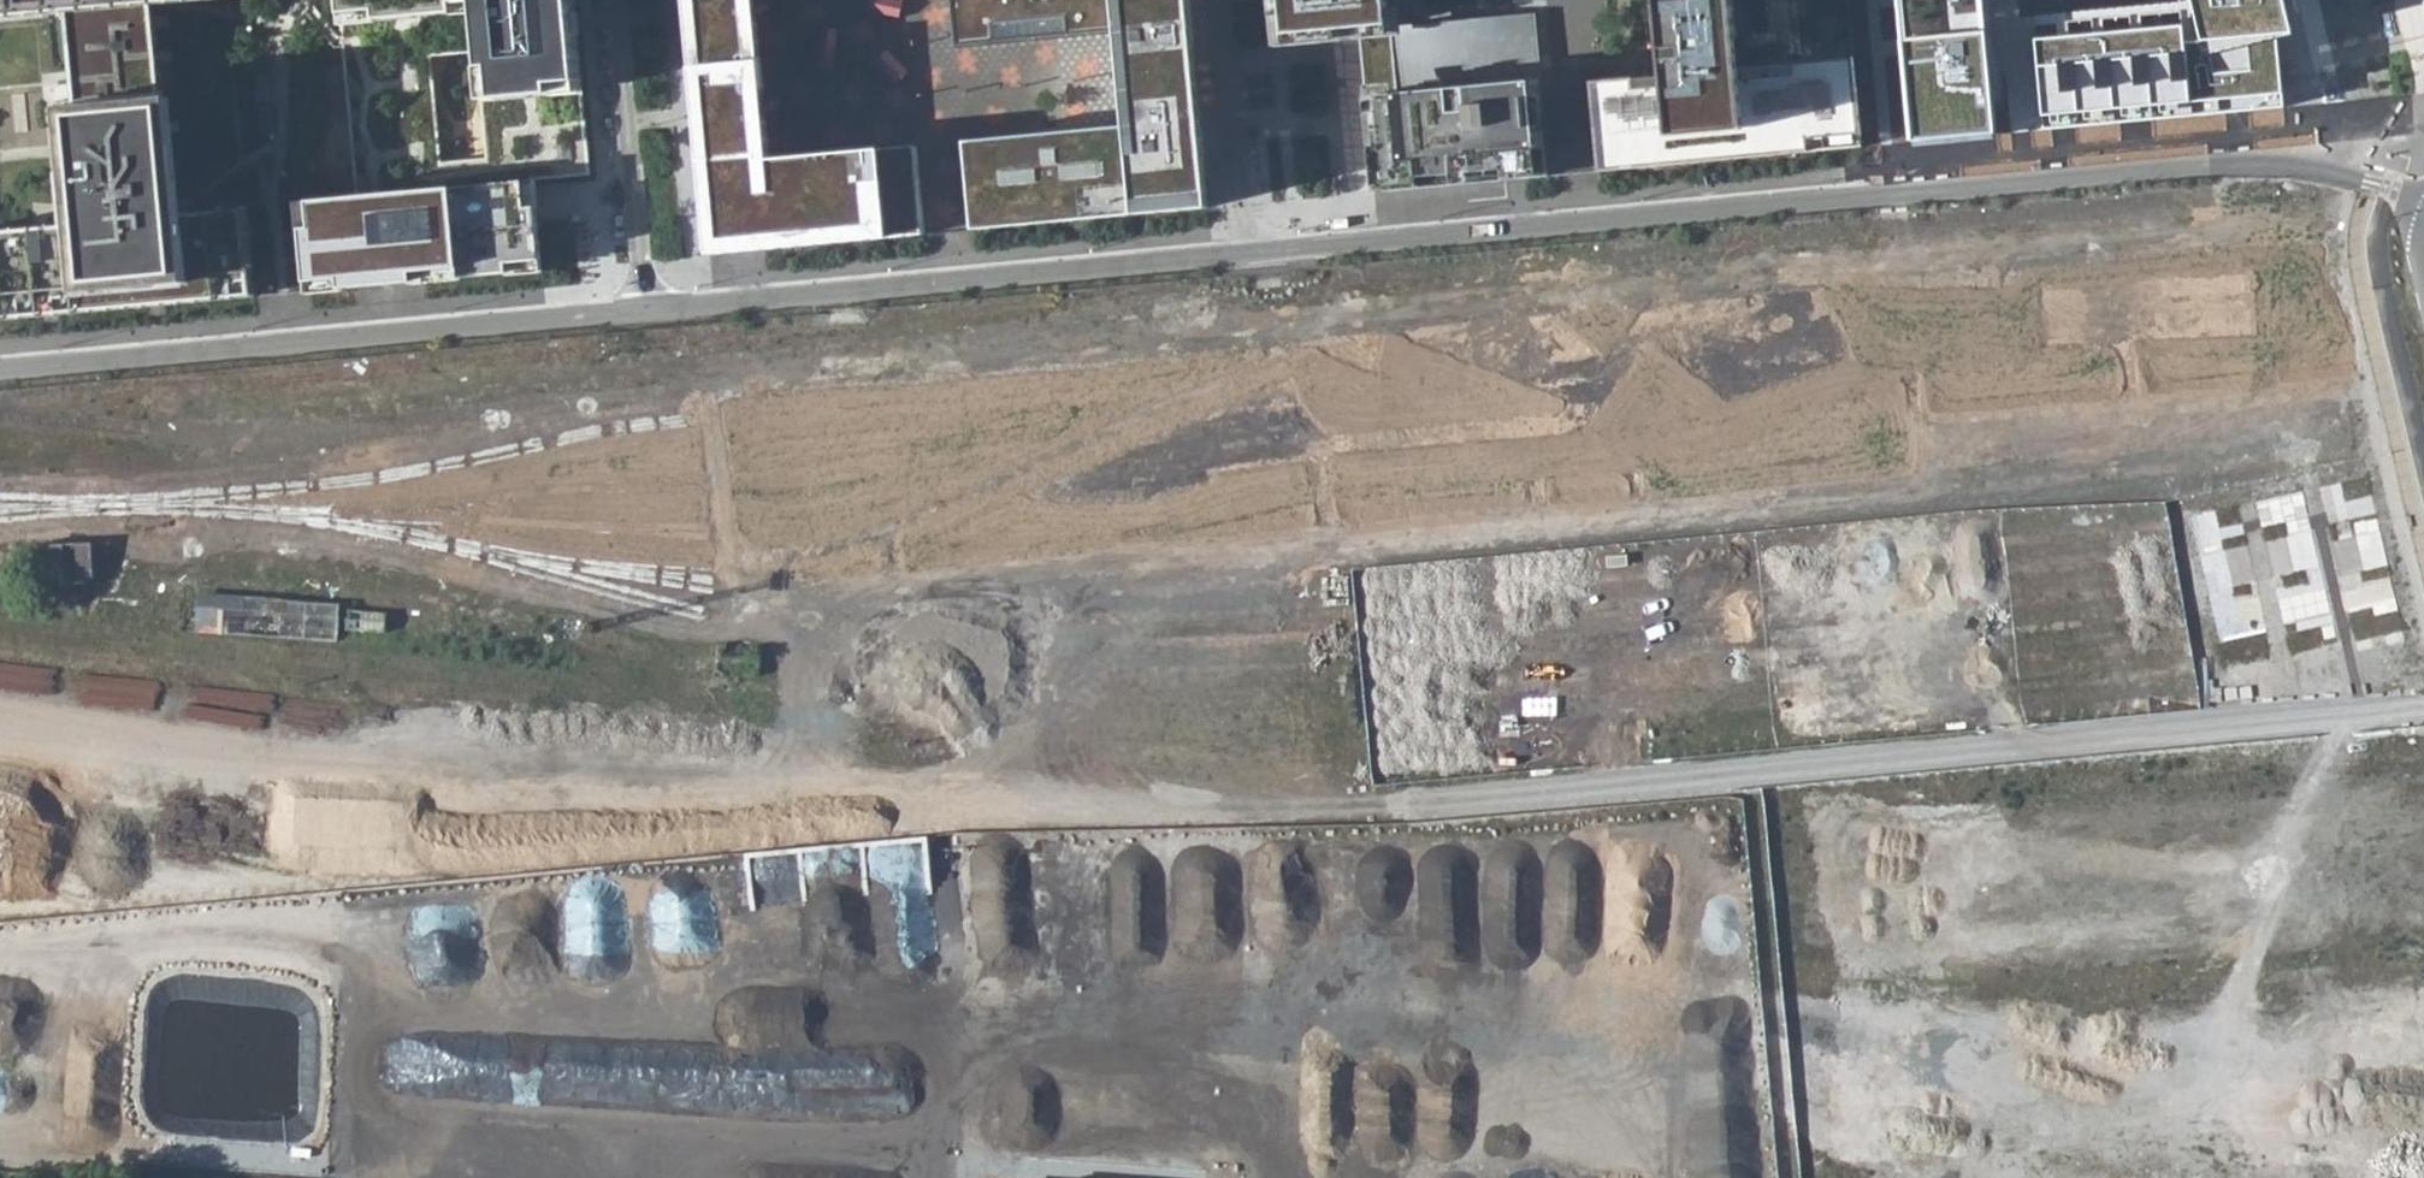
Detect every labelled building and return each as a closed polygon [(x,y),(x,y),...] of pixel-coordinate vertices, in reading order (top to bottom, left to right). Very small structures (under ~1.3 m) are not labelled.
[(64,11),(73,105),(68,106),(78,222),(0,229),(0,320),(255,296),(245,207),(180,213),(170,97),(162,98),(154,4),(201,0),(0,0),(0,17),(64,11)] [(573,0),(337,0),(356,196),(299,202),(308,291),(541,269),(533,189),(532,180),(589,174),(573,0)] [(690,63),(708,254),(865,239),(923,234),(915,145),(857,150),(769,159),(759,56),(754,0),(684,0),(690,63)] [(1112,0),(950,0),(954,44),(1114,29),(1112,0)] [(1114,29),(1123,126),(963,140),(972,229),(1207,207),(1187,0),(1112,0),(1114,29)] [(1289,41),(1365,34),(1380,192),(1520,179),(1553,176),(1537,13),(1394,27),(1391,0),(1285,0),(1289,41)] [(1470,17),(1544,6),(1543,0),(1468,0),(1470,17)] [(1663,75),(1590,82),(1598,171),(1861,146),(1853,57),(1736,68),(1729,0),(1656,0),(1663,75)] [(1912,141),(1995,134),(1983,0),(1899,0),(1912,141)] [(2184,26),(2035,38),(2043,132),(2286,109),(2276,43),(2295,37),(2284,0),(2181,0),(2184,26)] [(37,578),(95,579),(96,542),(39,540),(37,578)] [(197,629),(340,641),(343,600),(201,589),(197,629)]
